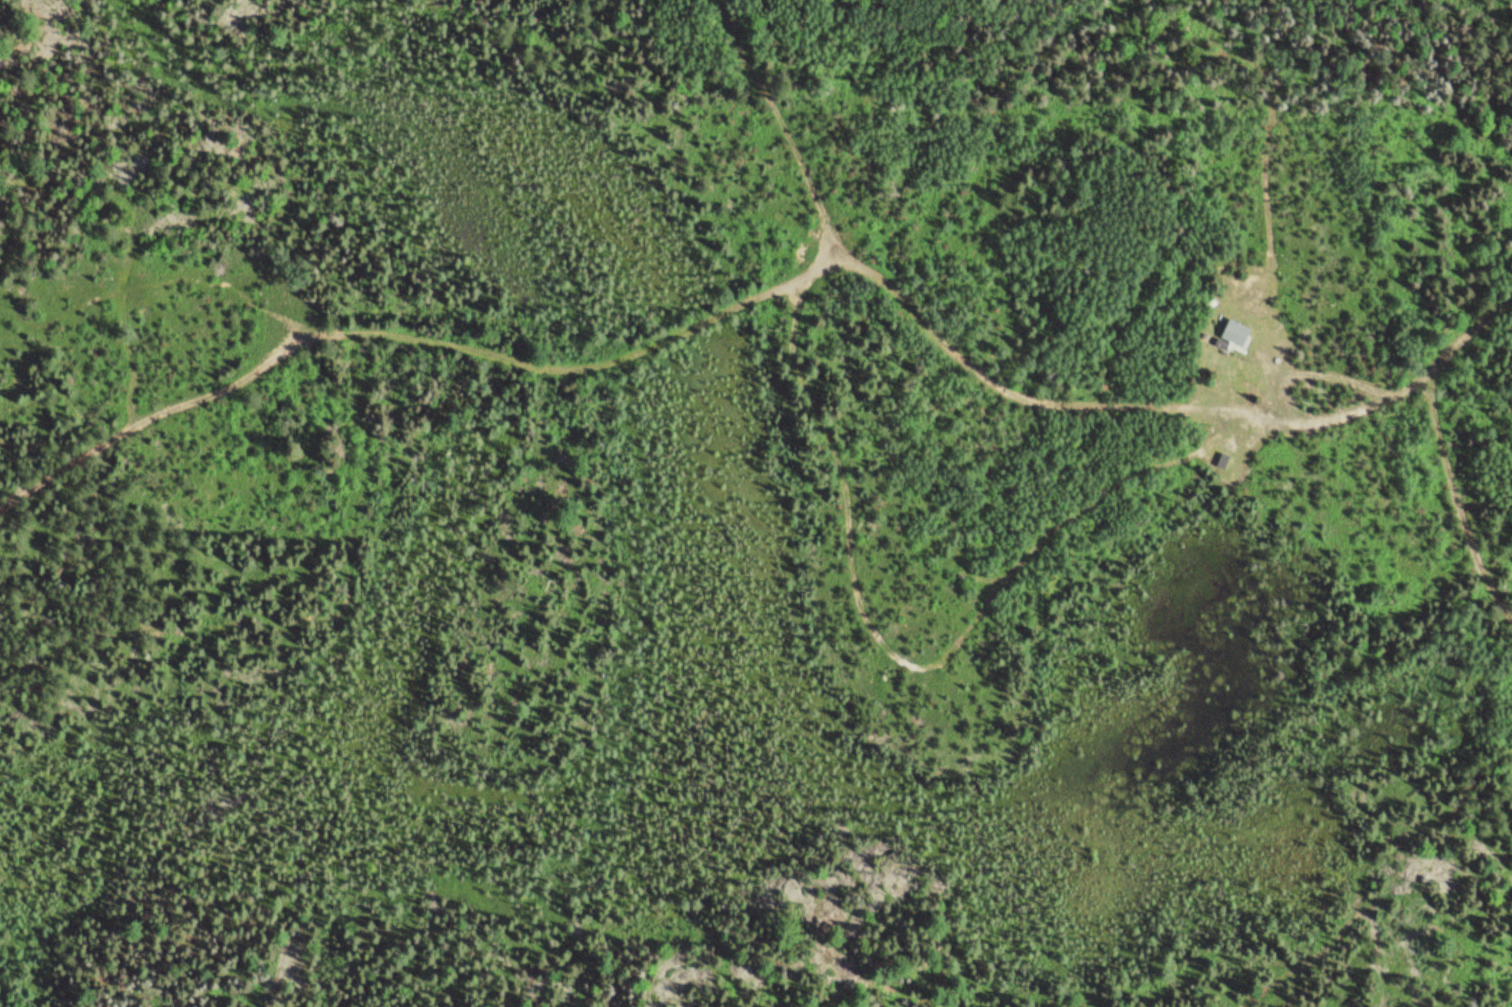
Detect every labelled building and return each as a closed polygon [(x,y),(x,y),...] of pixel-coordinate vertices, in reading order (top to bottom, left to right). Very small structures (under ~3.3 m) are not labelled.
[(1248,347),(1257,327),(1233,316),(1224,336),(1248,347)]
